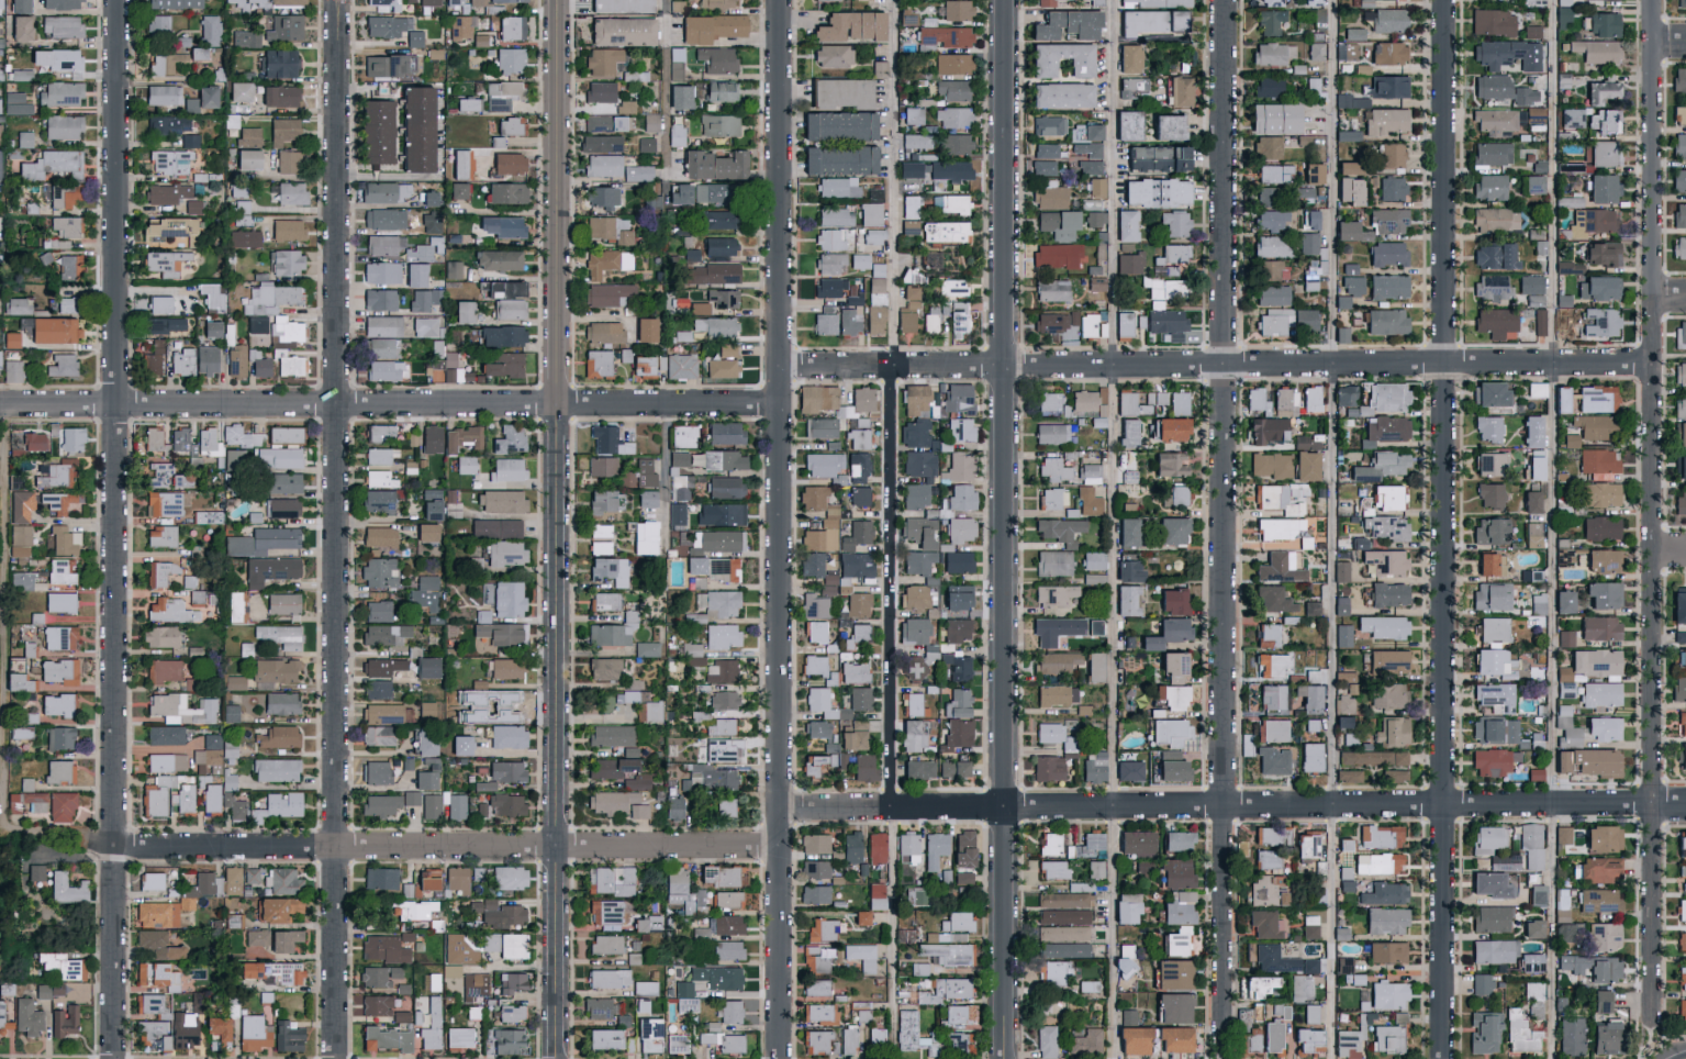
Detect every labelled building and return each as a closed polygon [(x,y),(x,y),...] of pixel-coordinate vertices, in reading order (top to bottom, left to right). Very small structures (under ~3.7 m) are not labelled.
[(27,0),(9,0),(8,11),(27,11),(27,0)] [(42,8),(81,7),(81,0),(41,0),(42,8)] [(237,1),(238,14),(248,14),(247,1),(242,1),(242,0),(223,0),(223,2),(237,1)] [(399,0),(364,0),(364,4),(374,5),(374,11),(398,12),(399,0)] [(648,0),(589,0),(590,11),(648,10),(648,0)] [(971,19),(971,0),(943,0),(943,19),(971,19)] [(1569,6),(1557,6),(1557,28),(1569,28),(1569,6)] [(1370,31),(1407,30),(1406,8),(1369,9),(1370,31)] [(1054,38),(1054,29),(1072,29),(1072,38),(1095,38),(1095,25),(1099,25),(1099,9),(1042,9),(1042,23),(1028,23),(1028,38),(1054,38)] [(1121,36),(1132,36),(1132,30),(1184,30),(1184,9),(1121,9),(1121,36)] [(1286,10),(1259,9),(1259,34),(1280,35),(1280,21),(1286,21),(1286,10)] [(1514,34),(1514,10),(1471,9),(1470,33),(1514,34)] [(883,11),(825,10),(825,25),(812,25),(812,39),(843,40),(843,37),(883,38),(883,11)] [(1617,12),(1588,11),(1588,36),(1617,36),(1617,12)] [(301,39),(301,13),(270,14),(271,30),(262,30),(262,39),(301,39)] [(899,23),(912,22),(912,13),(898,13),(899,23)] [(28,14),(9,14),(10,40),(28,39),(28,14)] [(169,14),(146,14),(145,37),(168,37),(169,14)] [(219,15),(200,14),(199,44),(219,45),(219,15)] [(745,14),(681,15),(681,43),(713,43),(713,36),(746,36),(745,14)] [(80,15),(41,16),(41,36),(81,35),(80,15)] [(448,38),(471,39),(472,15),(449,15),(448,38)] [(525,16),(499,15),(499,38),(524,39),(525,16)] [(411,16),(365,16),(365,36),(398,36),(398,28),(411,29),(411,16)] [(651,43),(651,17),(589,17),(589,44),(651,43)] [(1539,25),(1523,25),(1524,39),(1540,38),(1539,25)] [(971,26),(918,27),(918,51),(937,51),(937,47),(971,46),(971,26)] [(1364,27),(1344,27),(1344,39),(1363,39),(1364,27)] [(231,45),(260,46),(260,31),(231,30),(231,45)] [(421,30),(406,30),(406,46),(421,46),(421,30)] [(486,34),(472,34),(472,45),(486,46),(486,34)] [(1540,71),(1539,40),(1472,41),(1472,61),(1485,61),(1485,71),(1497,71),(1497,64),(1510,64),(1510,58),(1520,58),(1520,71),(1540,71)] [(1582,51),(1583,63),(1619,62),(1618,40),(1568,41),(1568,51),(1582,51)] [(1324,42),(1309,41),(1308,59),(1323,60),(1324,42)] [(1053,76),(1053,56),(1068,56),(1068,75),(1091,76),(1092,43),(1029,42),(1028,75),(1053,76)] [(1295,57),(1296,44),(1252,42),(1252,63),(1286,64),(1286,57),(1295,57)] [(1369,43),(1369,63),(1406,62),(1406,42),(1369,43)] [(1118,71),(1139,71),(1140,44),(1118,43),(1118,71)] [(1357,43),(1336,43),(1335,59),(1357,59),(1357,43)] [(815,45),(815,65),(852,65),(853,45),(815,45)] [(204,46),(188,46),(188,59),(204,59),(204,46)] [(79,69),(80,49),(28,47),(27,63),(47,63),(47,68),(79,69)] [(523,47),(496,48),(497,73),(523,72),(523,47)] [(613,75),(613,61),(621,62),(621,48),(586,47),(586,74),(613,75)] [(705,73),(737,72),(736,57),(732,57),(732,47),(693,48),(693,59),(704,59),(705,73)] [(427,58),(441,58),(441,48),(427,48),(427,58)] [(260,77),(296,76),(295,49),(260,49),(260,77)] [(187,53),(150,53),(149,73),(173,73),(173,67),(187,67),(187,53)] [(363,55),(364,76),(398,75),(398,71),(414,70),(413,53),(363,55)] [(936,74),(971,73),(971,53),(936,53),(936,74)] [(679,58),(670,59),(671,68),(669,68),(670,80),(681,79),(679,58)] [(887,60),(872,61),(873,76),(887,75),(887,60)] [(31,80),(32,69),(10,68),(10,79),(31,80)] [(1673,71),(1685,71),(1685,101),(1673,101),(1673,71)] [(1407,74),(1370,74),(1370,96),(1407,97),(1407,74)] [(1510,74),(1473,75),(1473,98),(1510,97),(1510,74)] [(1191,76),(1169,75),(1169,105),(1190,106),(1191,76)] [(1319,98),(1318,76),(1307,77),(1307,99),(1319,98)] [(1257,77),(1256,97),(1283,97),(1283,77),(1257,77)] [(870,107),(871,78),(810,78),(810,106),(870,107)] [(1124,98),(1136,98),(1136,90),(1147,90),(1147,78),(1124,78),(1124,98)] [(737,81),(705,80),(705,100),(737,101),(737,81)] [(969,100),(969,80),(936,80),(936,93),(943,93),(944,100),(969,100)] [(80,81),(44,81),(43,90),(36,90),(36,104),(79,105),(80,81)] [(250,82),(228,81),(228,100),(250,100),(250,82)] [(511,111),(511,99),(524,100),(524,81),(487,81),(486,111),(511,111)] [(614,81),(584,82),(585,101),(593,101),(594,113),(615,112),(614,81)] [(1617,81),(1586,81),(1586,105),(1599,105),(1599,97),(1617,97),(1617,81)] [(1092,83),(1030,82),(1029,106),(1091,107),(1092,83)] [(145,104),(175,104),(175,94),(180,94),(180,85),(145,84),(145,104)] [(298,85),(261,84),(260,105),(297,106),(298,85)] [(668,107),(690,107),(690,84),(668,84),(668,107)] [(215,106),(214,85),(195,85),(196,97),(183,98),(183,112),(197,112),(197,107),(215,106)] [(430,85),(400,85),(399,170),(430,170),(430,85)] [(1512,87),(1513,104),(1537,103),(1537,87),(1512,87)] [(24,102),(24,92),(4,91),(4,113),(32,114),(32,102),(24,102)] [(1351,93),(1335,92),(1335,106),(1368,107),(1368,98),(1351,97),(1351,93)] [(481,97),(456,98),(456,111),(481,110),(481,97)] [(358,162),(389,162),(389,99),(358,98),(358,162)] [(635,112),(634,100),(617,101),(618,113),(635,112)] [(1249,103),(1250,133),(1299,132),(1298,102),(1249,103)] [(923,107),(903,107),(903,123),(923,124),(923,107)] [(972,107),(934,107),(934,119),(940,119),(939,126),(971,127),(972,107)] [(1471,109),(1471,121),(1476,121),(1476,129),(1485,129),(1485,136),(1499,136),(1499,130),(1516,130),(1516,123),(1543,123),(1543,107),(1526,107),(1526,110),(1471,109)] [(1365,135),(1384,134),(1384,130),(1407,130),(1407,108),(1369,108),(1369,117),(1364,117),(1365,135)] [(1584,108),(1562,108),(1561,127),(1583,128),(1584,108)] [(1588,130),(1619,131),(1619,110),(1589,109),(1588,130)] [(1674,127),(1685,127),(1685,109),(1675,109),(1674,127)] [(1140,110),(1115,110),(1114,139),(1139,140),(1140,110)] [(874,111),(801,111),(801,139),(874,139),(874,111)] [(644,131),(658,130),(657,113),(643,113),(644,131)] [(738,114),(701,113),(700,134),(738,135),(738,114)] [(1181,139),(1180,113),(1151,113),(1151,139),(1181,139)] [(79,114),(43,115),(44,138),(80,138),(79,114)] [(188,114),(147,116),(147,135),(180,134),(179,130),(189,129),(188,114)] [(225,127),(235,128),(236,115),(225,114),(225,127)] [(584,114),(584,129),(628,130),(628,115),(584,114)] [(1032,135),(1066,134),(1065,115),(1032,116),(1032,135)] [(497,134),(525,134),(525,118),(497,117),(497,134)] [(297,118),(268,118),(269,147),(281,147),(281,138),(298,138),(297,118)] [(683,123),(669,123),(668,145),(682,146),(683,123)] [(1101,124),(1069,123),(1069,139),(1100,140),(1101,124)] [(258,146),(259,127),(239,127),(239,135),(228,134),(227,146),(258,146)] [(32,147),(32,131),(17,130),(16,146),(32,147)] [(1360,130),(1336,130),(1336,140),(1360,140),(1360,130)] [(198,147),(198,133),(181,134),(181,147),(198,147)] [(931,134),(903,133),(903,147),(931,147),(931,134)] [(970,154),(971,134),(945,133),(944,153),(970,154)] [(620,135),(579,134),(578,150),(619,151),(620,135)] [(1282,158),(1282,136),(1254,135),(1253,158),(1282,158)] [(502,146),(502,136),(492,136),(492,146),(502,146)] [(638,151),(653,152),(653,136),(638,136),(638,151)] [(1675,158),(1685,159),(1685,136),(1676,136),(1675,158)] [(1589,166),(1621,165),(1620,148),(1615,148),(1615,139),(1589,140),(1589,166)] [(1101,142),(1070,143),(1070,159),(1101,158),(1101,142)] [(1403,167),(1404,142),(1380,142),(1380,167),(1403,167)] [(1511,143),(1473,142),(1472,164),(1511,165),(1511,143)] [(1058,158),(1057,143),(1033,143),(1033,158),(1058,158)] [(1127,146),(1127,170),(1186,169),(1185,145),(1127,146)] [(802,172),(875,173),(875,147),(802,146),(802,172)] [(258,167),(258,149),(234,148),(234,167),(258,167)] [(470,148),(451,149),(451,178),(470,178),(470,148)] [(745,177),(746,148),(730,148),(730,157),(709,156),(709,150),(683,149),(683,176),(745,177)] [(80,149),(39,150),(40,160),(19,160),(19,179),(41,179),(41,169),(69,169),(69,181),(80,181),(80,149)] [(187,159),(192,159),(192,150),(150,149),(150,173),(187,174),(187,159)] [(299,150),(276,149),(276,172),(298,173),(299,150)] [(492,154),(492,173),(525,173),(524,153),(492,154)] [(620,175),(620,154),(584,154),(584,175),(620,175)] [(1055,159),(1031,160),(1031,175),(1056,174),(1055,159)] [(1100,159),(1077,160),(1077,174),(1101,173),(1100,159)] [(922,162),(899,161),(898,177),(921,177),(922,162)] [(970,161),(929,161),(929,178),(970,179),(970,161)] [(1322,162),(1304,162),(1303,183),(1321,183),(1322,162)] [(1337,162),(1336,172),(1359,173),(1359,162),(1337,162)] [(1293,164),(1259,165),(1259,182),(1289,182),(1289,174),(1293,173),(1293,164)] [(651,165),(623,165),(623,180),(651,180),(651,165)] [(1674,194),(1685,195),(1685,172),(1674,172),(1674,194)] [(1616,174),(1589,173),(1589,201),(1616,202),(1616,174)] [(1507,199),(1507,175),(1472,175),(1472,199),(1507,199)] [(1544,175),(1523,175),(1523,193),(1544,192),(1544,175)] [(1361,205),(1362,177),(1337,176),(1336,200),(1347,200),(1347,204),(1361,205)] [(858,197),(858,177),(819,178),(819,197),(858,197)] [(1104,177),(1089,178),(1089,197),(1105,197),(1104,177)] [(1379,199),(1404,200),(1404,177),(1380,177),(1379,199)] [(1124,205),(1173,205),(1173,202),(1188,202),(1188,179),(1124,178),(1124,205)] [(305,182),(276,182),(276,203),(305,204),(305,182)] [(409,201),(409,182),(361,182),(361,200),(409,201)] [(463,182),(447,182),(448,198),(464,198),(463,182)] [(526,202),(526,182),(487,183),(488,203),(526,202)] [(79,184),(50,183),(49,207),(71,208),(72,199),(79,200),(79,184)] [(689,184),(670,183),(669,202),(689,203),(689,184)] [(694,203),(730,203),(730,183),(695,183),(694,203)] [(190,196),(191,185),(147,184),(147,204),(176,204),(176,196),(190,196)] [(617,186),(587,185),(586,205),(616,206),(617,186)] [(1257,205),(1278,206),(1279,186),(1257,186),(1257,205)] [(1033,208),(1067,209),(1068,187),(1033,187),(1033,208)] [(1292,198),(1313,197),(1313,187),(1292,187),(1292,198)] [(434,205),(435,191),(419,190),(419,205),(434,205)] [(967,194),(932,194),(932,211),(967,211),(967,194)] [(661,195),(650,195),(649,208),(660,208),(661,195)] [(917,218),(916,195),(902,195),(902,218),(917,218)] [(1583,207),(1583,198),(1559,197),(1559,206),(1583,207)] [(185,213),(200,214),(200,200),(185,200),(185,213)] [(248,200),(233,200),(233,224),(250,224),(250,213),(248,213),(248,200)] [(859,225),(880,225),(880,203),(860,203),(859,225)] [(818,225),(853,225),(853,206),(818,207),(818,225)] [(1678,215),(1675,216),(1676,231),(1685,231),(1685,206),(1678,207),(1678,215)] [(1405,208),(1370,209),(1371,233),(1406,232),(1405,208)] [(1519,230),(1519,208),(1473,209),(1473,231),(1519,230)] [(405,228),(405,209),(364,209),(364,228),(405,228)] [(1136,209),(1116,209),(1116,241),(1136,241),(1136,209)] [(1304,229),(1317,228),(1316,209),(1303,209),(1304,229)] [(1586,238),(1586,231),(1619,231),(1619,219),(1613,219),(1614,209),(1571,209),(1571,238),(1586,238)] [(706,228),(735,228),(735,210),(705,210),(706,228)] [(1036,210),(1036,230),(1052,230),(1052,241),(1076,241),(1077,211),(1036,210)] [(1283,230),(1283,220),(1290,220),(1289,210),(1255,211),(1256,231),(1283,230)] [(1104,211),(1086,212),(1087,227),(1105,226),(1104,211)] [(1160,212),(1161,236),(1189,235),(1188,211),(1160,212)] [(60,236),(79,237),(80,216),(50,215),(50,229),(60,229),(60,236)] [(194,217),(143,216),(143,233),(148,233),(148,241),(161,241),(162,235),(174,235),(174,244),(193,244),(194,217)] [(522,237),(523,217),(478,216),(477,231),(493,231),(493,236),(522,237)] [(631,243),(630,229),(626,229),(626,216),(586,217),(586,237),(603,237),(604,241),(613,241),(613,243),(631,243)] [(302,219),(271,219),(271,239),(302,240),(302,219)] [(901,233),(917,234),(917,219),(901,219),(901,233)] [(1359,221),(1336,220),(1336,239),(1358,240),(1359,221)] [(921,221),(921,240),(967,241),(967,221),(921,221)] [(883,229),(864,228),(863,249),(883,250),(883,229)] [(228,247),(260,246),(259,229),(228,230),(228,247)] [(844,229),(816,229),(816,250),(844,249),(844,229)] [(1300,253),(1317,254),(1318,233),(1301,232),(1300,253)] [(366,254),(396,255),(397,235),(366,234),(366,254)] [(1255,257),(1289,256),(1289,235),(1255,236),(1255,257)] [(441,236),(428,236),(428,244),(414,244),(413,259),(431,259),(431,252),(441,252),(441,236)] [(733,236),(703,237),(704,255),(734,254),(733,236)] [(1676,265),(1685,265),(1685,240),(1675,241),(1676,265)] [(1405,242),(1368,242),(1368,265),(1405,264),(1405,242)] [(1619,243),(1585,242),(1584,265),(1619,265),(1619,243)] [(1082,257),(1082,244),(1033,243),(1033,266),(1077,266),(1077,257),(1082,257)] [(1143,274),(1143,250),(1133,250),(1133,243),(1124,243),(1124,253),(1117,253),(1117,274),(1143,274)] [(1188,244),(1163,244),(1163,262),(1188,263),(1188,244)] [(1514,244),(1473,244),(1473,267),(1514,268),(1514,244)] [(699,261),(699,248),(685,249),(685,262),(699,261)] [(301,249),(272,249),(271,273),(300,274),(301,249)] [(521,250),(475,249),(475,269),(520,269),(521,250)] [(631,268),(630,250),(586,251),(586,280),(599,279),(599,269),(631,268)] [(923,266),(938,265),(937,250),(922,251),(923,266)] [(191,252),(145,251),(145,271),(160,271),(160,278),(178,279),(179,260),(191,260),(191,252)] [(846,272),(846,253),(815,254),(816,273),(846,272)] [(78,255),(58,254),(58,278),(77,279),(78,255)] [(869,268),(869,254),(850,254),(850,269),(869,268)] [(1281,259),(1258,260),(1259,280),(1282,279),(1281,259)] [(445,278),(460,279),(461,260),(445,260),(445,278)] [(1325,273),(1326,260),(1310,260),(1309,269),(1303,269),(1302,290),(1317,290),(1317,273),(1325,273)] [(398,283),(398,263),(363,261),(362,282),(398,283)] [(1556,262),(1556,273),(1583,273),(1582,261),(1556,262)] [(424,262),(405,262),(405,285),(423,286),(424,262)] [(739,282),(738,263),(683,264),(684,283),(739,282)] [(1357,264),(1337,263),(1336,273),(1356,274),(1357,264)] [(1166,276),(1177,276),(1177,266),(1165,266),(1166,276)] [(1407,276),(1369,275),(1369,297),(1407,298),(1407,276)] [(1508,275),(1475,275),(1475,297),(1513,298),(1513,286),(1507,286),(1508,275)] [(1519,293),(1542,293),(1543,276),(1519,275),(1519,293)] [(1106,276),(1079,276),(1078,285),(1089,285),(1089,290),(1105,290),(1106,276)] [(1363,276),(1342,276),(1342,294),(1363,294),(1363,276)] [(869,292),(884,292),(884,278),(869,277),(869,292)] [(847,294),(846,278),(813,279),(813,295),(847,294)] [(965,278),(938,279),(938,295),(965,295),(965,278)] [(1068,279),(1035,280),(1035,301),(1069,300),(1068,279)] [(1189,280),(1150,279),(1150,297),(1189,298),(1189,280)] [(300,304),(300,285),(270,285),(270,280),(258,280),(258,287),(249,287),(249,300),(242,299),(241,313),(275,314),(276,303),(300,304)] [(522,281),(481,280),(481,296),(522,297),(522,281)] [(634,284),(586,283),(585,305),(615,306),(616,295),(634,296),(634,284)] [(206,293),(206,311),(224,311),(225,292),(218,292),(219,284),(199,284),(199,293),(206,293)] [(1289,285),(1256,286),(1257,304),(1289,304),(1289,285)] [(917,286),(901,286),(901,298),(917,298),(917,286)] [(396,289),(362,289),(363,309),(396,309),(396,289)] [(410,311),(429,311),(429,303),(442,303),(442,289),(410,289),(410,311)] [(737,289),(707,290),(707,301),(714,301),(714,307),(737,307),(737,289)] [(862,304),(861,294),(845,296),(846,306),(862,304)] [(1527,306),(1543,306),(1543,294),(1527,294),(1527,306)] [(1570,306),(1570,294),(1557,294),(1557,305),(1570,306)] [(1349,308),(1350,295),(1336,295),(1336,307),(1349,308)] [(57,297),(57,311),(78,311),(78,296),(57,297)] [(170,296),(149,296),(149,313),(170,313),(170,296)] [(32,297),(5,297),(4,314),(31,314),(32,297)] [(148,312),(148,297),(135,297),(135,312),(148,312)] [(493,318),(524,318),(525,299),(494,299),(493,318)] [(1186,309),(1163,309),(1163,299),(1148,299),(1148,332),(1169,332),(1169,342),(1182,342),(1182,331),(1186,331),(1186,309)] [(454,322),(471,322),(471,300),(454,300),(454,322)] [(899,331),(915,332),(916,309),(919,310),(919,300),(900,300),(899,331)] [(951,338),(959,338),(959,332),(968,332),(968,301),(951,301),(951,338)] [(709,302),(690,302),(690,314),(709,314),(709,302)] [(926,304),(925,331),(938,331),(939,313),(948,314),(948,305),(926,304)] [(866,333),(884,334),(885,305),(867,305),(866,333)] [(813,313),(813,334),(836,334),(836,312),(829,312),(829,306),(820,306),(820,313),(813,313)] [(839,332),(860,333),(861,308),(840,307),(839,332)] [(1617,307),(1582,308),(1582,335),(1618,334),(1617,307)] [(1406,309),(1366,308),(1366,333),(1405,333),(1406,309)] [(1516,308),(1474,309),(1474,331),(1489,331),(1489,339),(1516,339),(1516,308)] [(1317,310),(1259,309),(1258,334),(1287,335),(1287,323),(1295,323),(1295,332),(1317,333),(1317,310)] [(1545,309),(1533,309),(1534,335),(1546,334),(1545,309)] [(1134,312),(1117,311),(1116,335),(1133,336),(1134,312)] [(1078,313),(1033,312),(1033,331),(1065,332),(1065,338),(1077,338),(1078,313)] [(301,321),(284,321),(284,315),(270,314),(269,348),(293,348),(293,341),(301,341),(301,321)] [(1106,336),(1106,322),(1097,322),(1097,314),(1078,314),(1079,336),(1106,336)] [(248,333),(267,332),(266,315),(247,315),(248,333)] [(401,316),(363,315),(363,335),(400,336),(401,316)] [(1146,315),(1137,315),(1137,326),(1146,327),(1146,315)] [(1567,316),(1557,316),(1556,330),(1566,330),(1567,316)] [(29,342),(77,342),(77,327),(74,327),(74,317),(30,317),(29,342)] [(185,317),(146,318),(147,332),(185,331),(185,317)] [(437,317),(413,318),(413,337),(444,336),(443,327),(437,327),(437,317)] [(655,317),(635,317),(635,340),(654,341),(655,317)] [(737,318),(694,317),(693,331),(706,331),(706,335),(737,336),(737,318)] [(203,321),(203,337),(220,336),(220,320),(203,321)] [(1677,321),(1677,343),(1685,343),(1685,320),(1677,321)] [(621,322),(585,321),(585,341),(621,342),(621,322)] [(480,345),(524,344),(524,325),(480,326),(480,345)] [(1348,342),(1348,326),(1335,327),(1335,342),(1348,342)] [(691,331),(675,330),(675,340),(691,341),(691,331)] [(19,347),(19,332),(2,332),(2,347),(19,347)] [(398,338),(365,337),(364,357),(397,358),(398,338)] [(162,374),(162,339),(136,339),(136,353),(142,353),(143,374),(162,374)] [(232,343),(232,340),(226,340),(225,374),(245,374),(245,344),(232,343)] [(432,358),(442,358),(441,340),(432,340),(432,358)] [(736,343),(719,343),(719,357),(737,357),(736,343)] [(218,373),(217,345),(196,346),(196,374),(218,373)] [(251,376),(270,375),(270,357),(259,358),(258,348),(246,349),(246,361),(251,361),(251,376)] [(629,348),(619,348),(620,361),(629,361),(629,348)] [(194,349),(171,349),(171,374),(194,374),(194,349)] [(583,376),(609,376),(609,349),(583,349),(583,376)] [(456,352),(444,352),(444,367),(456,367),(456,352)] [(521,352),(486,353),(487,362),(479,363),(480,376),(522,375),(521,352)] [(43,374),(74,375),(74,353),(52,353),(51,364),(43,364),(43,374)] [(694,378),(695,355),(658,354),(657,369),(666,369),(666,378),(694,378)] [(301,356),(277,355),(276,374),(300,375),(301,356)] [(632,376),(653,376),(652,355),(631,356),(632,376)] [(707,377),(740,376),(739,358),(707,358),(707,377)] [(20,381),(20,360),(2,359),(1,381),(20,381)] [(429,360),(430,369),(443,368),(443,359),(429,360)] [(366,380),(398,380),(398,369),(407,369),(407,361),(366,360),(366,380)] [(1675,362),(1675,385),(1685,385),(1685,362),(1675,362)] [(443,382),(454,382),(454,368),(443,368),(443,382)] [(1506,405),(1505,381),(1473,381),(1474,405),(1506,405)] [(1372,411),(1406,410),(1406,382),(1368,382),(1368,405),(1357,405),(1357,415),(1370,415),(1370,420),(1372,420),(1372,411)] [(1546,396),(1546,382),(1527,382),(1527,397),(1546,396)] [(971,383),(944,384),(944,412),(972,412),(971,383)] [(905,384),(904,415),(919,415),(919,410),(928,410),(928,384),(905,384)] [(1321,410),(1320,385),(1302,385),(1303,410),(1321,410)] [(1357,406),(1357,385),(1335,385),(1335,405),(1357,406)] [(1613,385),(1577,385),(1578,411),(1617,411),(1617,395),(1613,395),(1613,385)] [(1566,386),(1554,386),(1555,412),(1567,411),(1566,386)] [(1263,400),(1263,388),(1247,387),(1246,409),(1263,409),(1263,416),(1271,416),(1271,400),(1263,400)] [(1152,414),(1152,404),(1166,404),(1166,391),(1144,391),(1144,404),(1134,404),(1134,392),(1124,392),(1124,388),(1117,388),(1117,414),(1152,414)] [(814,416),(802,416),(801,389),(815,389),(840,389),(841,411),(818,411),(815,415),(814,416)] [(1298,389),(1275,389),(1274,414),(1297,415),(1298,389)] [(1072,390),(1071,410),(1096,411),(1096,391),(1072,390)] [(1187,391),(1168,391),(1168,415),(1187,415),(1187,391)] [(1059,410),(1059,392),(1037,392),(1037,410),(1059,410)] [(1675,394),(1674,418),(1685,418),(1685,395),(1675,394)] [(1523,446),(1540,446),(1541,416),(1524,415),(1523,446)] [(1580,439),(1613,438),(1613,415),(1570,416),(1570,426),(1579,426),(1580,439)] [(1374,439),(1408,439),(1408,416),(1373,416),(1373,422),(1363,422),(1363,447),(1374,447),(1374,439)] [(1501,416),(1476,416),(1476,441),(1502,441),(1501,416)] [(973,440),(973,418),(949,417),(949,440),(973,440)] [(1105,417),(1091,417),(1091,426),(1105,426),(1105,417)] [(1185,418),(1153,417),(1153,439),(1184,440),(1185,418)] [(1288,419),(1250,417),(1249,444),(1263,444),(1263,439),(1287,440),(1288,419)] [(836,437),(836,418),(806,419),(806,437),(836,437)] [(1136,444),(1135,418),(1120,419),(1121,445),(1136,444)] [(929,420),(903,419),(903,447),(938,447),(938,439),(928,439),(929,420)] [(742,442),(742,421),(708,422),(708,443),(742,442)] [(1068,423),(1035,424),(1035,443),(1068,443),(1068,423)] [(393,424),(367,425),(367,442),(394,442),(393,424)] [(491,451),(523,452),(524,425),(501,424),(500,438),(492,438),(491,451)] [(263,445),(262,432),(241,433),(241,425),(224,425),(225,446),(263,445)] [(442,425),(422,425),(422,452),(443,452),(442,425)] [(592,452),(632,453),(632,440),(615,440),(616,425),(588,425),(588,436),(593,436),(592,452)] [(697,425),(672,425),(672,447),(697,447),(697,425)] [(83,451),(83,427),(60,426),(59,450),(83,451)] [(268,441),(300,442),(300,427),(269,426),(268,441)] [(482,428),(444,427),(444,454),(455,455),(455,444),(472,444),(472,449),(482,449),(482,428)] [(146,450),(162,450),(162,452),(189,452),(189,428),(171,428),(171,443),(162,443),(162,428),(146,428),(146,450)] [(849,449),(868,449),(868,428),(848,429),(849,449)] [(43,433),(21,432),(20,448),(9,447),(9,454),(22,455),(23,449),(43,450),(43,433)] [(1564,447),(1578,447),(1579,434),(1564,433),(1564,447)] [(1295,448),(1309,448),(1309,435),(1295,435),(1295,448)] [(389,448),(366,447),(365,464),(389,465),(389,448)] [(300,448),(254,448),(253,467),(300,467),(300,448)] [(245,449),(226,449),(226,474),(245,473),(245,449)] [(1612,480),(1612,472),(1618,472),(1619,450),(1580,449),(1579,472),(1590,472),(1590,479),(1612,480)] [(1378,474),(1406,474),(1406,454),(1390,454),(1390,450),(1370,450),(1370,465),(1349,465),(1349,480),(1378,480),(1378,474)] [(688,466),(688,452),(670,451),(669,465),(688,466)] [(856,472),(850,472),(850,484),(868,483),(867,451),(855,452),(856,472)] [(935,475),(936,452),(903,451),(903,475),(935,475)] [(1318,451),(1295,451),(1294,480),(1318,480),(1318,451)] [(1183,453),(1154,452),(1153,475),(1187,476),(1187,463),(1182,462),(1183,453)] [(1475,452),(1476,475),(1507,474),(1507,452),(1475,452)] [(844,454),(805,453),(805,476),(830,477),(830,484),(845,484),(845,471),(843,471),(844,454)] [(1251,474),(1271,475),(1271,478),(1292,478),(1293,454),(1251,453),(1251,474)] [(1677,455),(1676,480),(1685,480),(1685,455),(1677,455)] [(456,473),(475,474),(475,456),(456,456),(456,473)] [(615,456),(587,456),(587,475),(615,475),(615,456)] [(1542,479),(1542,456),(1527,456),(1527,479),(1542,479)] [(73,486),(74,457),(57,457),(57,463),(46,463),(46,476),(34,475),(33,485),(73,486)] [(492,479),(526,480),(526,468),(521,468),(521,458),(492,457),(492,479)] [(1071,466),(1060,466),(1060,457),(1039,457),(1039,475),(1047,475),(1047,483),(1058,484),(1058,479),(1070,479),(1071,466)] [(655,485),(655,473),(651,473),(650,458),(635,458),(635,474),(642,474),(642,486),(655,485)] [(189,485),(188,473),(170,474),(169,462),(146,462),(147,474),(147,486),(189,485)] [(1100,464),(1081,463),(1081,483),(1100,484),(1100,464)] [(365,487),(397,487),(397,478),(388,478),(388,470),(365,470),(365,487)] [(632,471),(619,471),(619,485),(632,485),(632,471)] [(300,474),(266,473),(266,492),(299,493),(300,474)] [(693,486),(693,474),(672,475),(672,500),(688,499),(688,486),(693,486)] [(743,497),(742,476),(708,476),(708,498),(743,497)] [(1619,482),(1584,482),(1584,506),(1619,506),(1619,482)] [(1503,507),(1504,483),(1477,483),(1477,507),(1503,507)] [(928,484),(903,484),(903,508),(928,508),(928,484)] [(947,541),(974,542),(974,518),(952,518),(952,509),(974,510),(974,484),(952,484),(952,497),(940,497),(939,517),(947,517),(947,541)] [(1289,485),(1254,484),(1254,508),(1288,508),(1289,485)] [(1402,484),(1373,485),(1373,509),(1403,508),(1402,484)] [(836,551),(837,504),(826,503),(826,486),(802,485),(801,509),(822,509),(822,530),(802,530),(801,550),(836,551)] [(1079,514),(1101,514),(1101,496),(1092,497),(1092,485),(1078,486),(1079,514)] [(1162,504),(1186,506),(1187,486),(1170,485),(1169,494),(1163,494),(1162,504)] [(869,505),(869,486),(850,486),(850,505),(869,505)] [(438,520),(439,489),(420,488),(419,519),(438,520)] [(1041,508),(1066,508),(1067,489),(1041,488),(1041,508)] [(587,514),(600,514),(600,510),(613,510),(614,490),(588,489),(587,514)] [(393,512),(394,490),(363,490),(362,512),(393,512)] [(523,491),(478,490),(478,511),(523,511),(523,491)] [(637,506),(656,507),(656,490),(637,490),(637,506)] [(1674,513),(1685,514),(1685,490),(1683,490),(1683,496),(1675,496),(1674,513)] [(11,523),(28,523),(28,509),(34,509),(34,491),(11,491),(11,523)] [(188,492),(145,491),(145,504),(149,504),(149,515),(180,516),(180,506),(188,506),(188,492)] [(1539,512),(1539,491),(1522,491),(1523,512),(1539,512)] [(73,493),(40,492),(39,502),(47,503),(47,513),(65,513),(65,501),(72,502),(73,493)] [(266,498),(266,517),(299,518),(299,498),(266,498)] [(459,517),(460,502),(444,502),(444,517),(459,517)] [(668,524),(684,524),(685,503),(669,503),(668,524)] [(745,525),(746,504),(698,503),(697,524),(745,525)] [(218,522),(218,510),(205,511),(194,511),(194,523),(218,522)] [(1620,516),(1583,515),(1582,539),(1619,540),(1620,516)] [(1188,517),(1158,516),(1158,543),(1188,543),(1188,517)] [(1407,539),(1408,517),(1360,516),(1359,528),(1367,528),(1367,538),(1407,539)] [(915,550),(934,549),(934,539),(929,539),(928,530),(936,530),(936,517),(899,519),(900,537),(914,536),(915,550)] [(1137,545),(1138,518),(1119,517),(1118,545),(1137,545)] [(1472,543),(1506,542),(1505,517),(1479,517),(1479,526),(1472,526),(1472,543)] [(520,537),(521,519),(470,518),(470,536),(520,537)] [(1305,518),(1256,519),(1256,528),(1260,528),(1260,540),(1296,539),(1296,530),(1305,530),(1305,518)] [(1073,549),(1074,532),(1085,532),(1085,520),(1034,519),(1034,538),(1063,538),(1062,549),(1073,549)] [(839,550),(853,550),(853,543),(870,543),(870,520),(850,520),(850,536),(839,536),(839,550)] [(654,521),(622,521),(622,531),(632,531),(632,553),(654,554),(654,521)] [(1541,547),(1541,522),(1526,522),(1525,547),(1541,547)] [(436,523),(415,523),(415,541),(435,541),(436,523)] [(609,524),(589,523),(588,536),(609,537),(609,524)] [(30,545),(32,525),(11,524),(9,544),(30,545)] [(66,524),(51,525),(51,554),(78,554),(77,531),(66,531),(66,524)] [(175,526),(146,525),(145,546),(175,547),(175,526)] [(265,548),(298,547),(298,527),(251,528),(251,535),(223,536),(224,555),(265,554),(265,548)] [(362,546),(395,547),(395,527),(363,527),(362,546)] [(743,530),(693,531),(693,550),(744,549),(743,530)] [(1352,549),(1366,549),(1367,537),(1352,537),(1352,549)] [(526,564),(525,548),(520,549),(519,540),(486,541),(487,565),(526,564)] [(609,541),(588,541),(588,553),(609,553),(609,541)] [(972,572),(972,551),(952,552),(952,543),(938,544),(938,552),(944,551),(944,572),(972,572)] [(15,564),(28,565),(29,546),(9,545),(9,556),(16,557),(15,564)] [(1616,548),(1586,549),(1586,573),(1616,573),(1616,548)] [(937,562),(937,551),(904,550),(903,575),(928,575),(928,562),(937,562)] [(1071,551),(1036,550),(1035,575),(1070,576),(1071,551)] [(1301,550),(1267,551),(1267,564),(1256,564),(1256,580),(1307,579),(1307,569),(1302,569),(1301,550)] [(1404,550),(1360,550),(1361,563),(1371,563),(1372,575),(1405,575),(1404,550)] [(1104,569),(1104,552),(1083,551),(1082,569),(1104,569)] [(823,552),(800,552),(800,575),(823,575),(823,552)] [(872,577),(872,553),(839,552),(839,570),(823,570),(823,594),(848,594),(848,577),(872,577)] [(1477,574),(1505,574),(1505,553),(1477,553),(1477,574)] [(686,573),(705,572),(704,556),(685,557),(686,573)] [(625,587),(626,558),(588,557),(588,579),(613,579),(613,587),(625,587)] [(738,580),(738,557),(707,558),(707,581),(738,580)] [(64,559),(46,558),(46,582),(72,583),(73,572),(64,572),(64,559)] [(299,558),(245,558),(245,588),(261,588),(261,578),(299,577),(299,558)] [(394,558),(365,558),(365,566),(361,566),(361,587),(395,586),(394,558)] [(1143,581),(1143,568),(1138,568),(1138,559),(1116,560),(1116,581),(1143,581)] [(163,586),(164,573),(178,573),(179,562),(147,561),(146,586),(163,586)] [(1334,581),(1348,581),(1348,561),(1334,561),(1334,581)] [(8,584),(20,585),(20,590),(33,591),(33,572),(9,571),(8,584)] [(1099,574),(1083,573),(1083,583),(1099,583),(1099,574)] [(438,576),(417,575),(416,589),(407,589),(407,611),(438,611),(438,576)] [(523,581),(493,580),(492,615),(522,616),(523,581)] [(1621,608),(1621,582),(1585,581),(1585,596),(1590,596),(1590,608),(1621,608)] [(1408,582),(1370,584),(1370,606),(1409,605),(1408,582)] [(1509,609),(1510,583),(1474,583),(1474,609),(1509,609)] [(903,610),(929,609),(928,584),(903,585),(903,610)] [(971,585),(944,584),(944,608),(970,609),(971,585)] [(1078,586),(1035,585),(1035,606),(1067,606),(1067,596),(1078,596),(1078,586)] [(1117,585),(1116,614),(1138,615),(1139,585),(1117,585)] [(1282,586),(1255,585),(1254,610),(1297,612),(1297,600),(1282,599),(1282,586)] [(1672,586),(1672,622),(1685,622),(1685,587),(1672,586)] [(1160,614),(1186,612),(1186,588),(1159,589),(1160,614)] [(1573,612),(1573,590),(1555,590),(1556,613),(1573,612)] [(225,621),(244,622),(245,591),(226,591),(225,621)] [(739,591),(701,591),(700,607),(706,607),(705,616),(738,617),(739,591)] [(73,593),(44,592),(44,612),(73,612),(73,593)] [(618,592),(591,593),(592,609),(618,609),(618,592)] [(828,617),(828,597),(814,597),(814,592),(803,592),(802,617),(828,617)] [(869,592),(847,592),(847,616),(869,617),(869,592)] [(299,593),(266,593),(266,613),(299,614),(299,593)] [(1545,615),(1546,594),(1531,594),(1531,615),(1545,615)] [(1348,596),(1335,596),(1334,615),(1348,615),(1348,596)] [(198,620),(198,609),(181,610),(181,597),(148,598),(148,621),(198,620)] [(389,601),(364,601),(364,621),(389,621),(389,601)] [(1303,601),(1304,615),(1319,614),(1319,601),(1303,601)] [(587,644),(629,644),(629,629),(636,629),(636,611),(622,611),(622,623),(587,624),(587,644)] [(688,613),(687,623),(705,624),(705,614),(688,613)] [(442,615),(429,615),(430,624),(442,623),(442,615)] [(1618,640),(1619,617),(1581,615),(1581,639),(1618,640)] [(1356,616),(1356,631),(1369,631),(1369,637),(1408,638),(1408,617),(1356,616)] [(1188,617),(1158,617),(1158,635),(1140,635),(1140,649),(1160,649),(1160,641),(1189,640),(1188,617)] [(1507,617),(1478,617),(1478,641),(1507,641),(1507,617)] [(899,643),(928,644),(929,619),(899,618),(899,643)] [(969,618),(944,619),(945,641),(970,641),(969,618)] [(1066,648),(1066,638),(1057,638),(1057,627),(1068,627),(1068,619),(1039,619),(1038,647),(1066,648)] [(825,621),(806,621),(806,642),(825,642),(825,621)] [(489,623),(489,645),(525,646),(526,624),(489,623)] [(869,624),(851,623),(851,643),(869,643),(869,624)] [(738,624),(706,624),(706,647),(738,647),(738,624)] [(1279,624),(1259,624),(1259,646),(1278,647),(1279,624)] [(1351,624),(1336,624),(1335,647),(1351,647),(1351,624)] [(176,625),(143,626),(143,647),(176,646),(176,625)] [(280,651),(299,651),(299,626),(253,625),(253,641),(280,641),(280,651)] [(362,625),(361,645),(391,645),(391,636),(410,636),(410,625),(362,625)] [(75,649),(75,626),(42,626),(42,649),(75,649)] [(1559,646),(1574,646),(1574,630),(1559,630),(1559,646)] [(1674,631),(1674,642),(1685,642),(1685,631),(1674,631)] [(251,656),(251,642),(239,642),(239,656),(251,656)] [(658,657),(659,642),(635,642),(634,656),(658,657)] [(702,643),(682,643),(681,657),(686,657),(685,665),(702,665),(702,643)] [(200,646),(187,646),(187,656),(200,656),(200,646)] [(1474,673),(1505,674),(1505,649),(1475,648),(1474,673)] [(1619,674),(1619,649),(1569,650),(1570,667),(1557,667),(1557,681),(1572,680),(1572,675),(1619,674)] [(1675,649),(1675,667),(1685,667),(1685,649),(1675,649)] [(1408,670),(1408,650),(1369,650),(1369,671),(1408,670)] [(1184,651),(1158,652),(1159,673),(1167,673),(1167,684),(1184,683),(1184,651)] [(1082,652),(1034,653),(1035,673),(1070,672),(1070,664),(1082,664),(1082,652)] [(1102,652),(1086,652),(1086,682),(1102,681),(1102,652)] [(1285,654),(1256,653),(1256,677),(1284,677),(1285,654)] [(801,674),(826,675),(826,655),(802,654),(801,674)] [(950,679),(970,680),(971,655),(941,654),(941,663),(950,664),(950,679)] [(415,677),(436,677),(436,656),(414,657),(415,677)] [(929,675),(929,664),(922,665),(921,656),(904,657),(905,677),(929,675)] [(589,679),(618,680),(619,658),(590,657),(589,679)] [(406,659),(361,658),(361,676),(389,676),(389,669),(406,669),(406,659)] [(490,658),(489,678),(520,679),(521,659),(490,658)] [(180,659),(145,659),(145,684),(161,684),(161,680),(179,680),(180,659)] [(252,659),(252,680),(296,681),(296,659),(252,659)] [(706,665),(706,681),(736,682),(737,660),(715,659),(715,665),(706,665)] [(39,660),(39,683),(75,683),(75,660),(39,660)] [(840,681),(867,683),(868,663),(841,662),(840,681)] [(1319,682),(1318,670),(1305,670),(1305,682),(1319,682)] [(1356,672),(1336,671),(1336,693),(1356,694),(1356,672)] [(4,690),(33,691),(33,680),(23,679),(24,673),(5,672),(4,690)] [(244,676),(224,675),(224,689),(244,689),(244,676)] [(1672,677),(1672,700),(1685,701),(1685,677),(1672,677)] [(389,680),(364,680),(363,699),(389,699),(389,680)] [(624,680),(624,689),(643,689),(643,680),(624,680)] [(1620,683),(1581,682),(1580,706),(1620,707),(1620,683)] [(1406,683),(1371,683),(1370,707),(1406,708),(1406,683)] [(1473,684),(1474,705),(1500,705),(1500,713),(1513,713),(1513,683),(1473,684)] [(1187,685),(1155,684),(1155,698),(1164,698),(1163,710),(1186,710),(1187,685)] [(1284,709),(1284,684),(1259,685),(1259,709),(1284,709)] [(1320,684),(1302,684),(1302,713),(1320,713),(1320,684)] [(709,685),(685,685),(686,700),(690,700),(691,710),(710,710),(709,685)] [(1037,705),(1077,704),(1077,685),(1036,686),(1037,705)] [(870,710),(870,687),(849,686),(849,709),(870,710)] [(850,718),(850,708),(828,708),(828,687),(806,687),(806,710),(822,710),(822,718),(850,718)] [(969,717),(970,689),(948,688),(948,716),(969,717)] [(638,690),(622,690),(622,702),(639,702),(638,690)] [(737,691),(710,692),(711,708),(737,708),(737,691)] [(297,714),(297,693),(263,692),(263,713),(297,714)] [(41,693),(41,715),(73,716),(74,694),(41,693)] [(164,723),(215,723),(216,698),(198,698),(198,708),(185,708),(186,694),(148,693),(147,714),(164,715),(164,723)] [(921,693),(905,693),(905,716),(928,716),(927,707),(921,707),(921,693)] [(1336,713),(1354,713),(1354,696),(1336,696),(1336,713)] [(434,701),(416,701),(416,718),(434,718),(434,701)] [(644,721),(660,721),(660,701),(644,701),(644,721)] [(223,722),(238,722),(239,704),(224,704),(223,722)] [(362,705),(362,722),(412,723),(412,705),(362,705)] [(710,711),(691,711),(691,720),(710,721),(710,711)] [(1620,717),(1586,717),(1586,727),(1570,726),(1570,712),(1559,711),(1558,747),(1581,747),(1581,739),(1620,740),(1620,717)] [(1678,711),(1677,735),(1685,735),(1685,711),(1678,711)] [(36,712),(22,713),(22,724),(36,723),(36,712)] [(1335,727),(1350,726),(1349,715),(1335,716),(1335,727)] [(1374,730),(1374,744),(1408,745),(1408,717),(1381,717),(1380,731),(1374,730)] [(1499,740),(1500,719),(1472,718),(1471,739),(1499,740)] [(733,719),(714,719),(714,735),(733,735),(733,719)] [(839,749),(867,748),(866,719),(851,720),(851,731),(838,732),(839,749)] [(926,750),(927,720),(902,719),(901,750),(926,750)] [(970,746),(971,719),(946,719),(946,745),(970,746)] [(1288,720),(1262,719),(1262,741),(1288,741),(1288,720)] [(1318,719),(1305,719),(1305,731),(1318,731),(1318,719)] [(1518,719),(1503,719),(1503,742),(1517,742),(1518,719)] [(1151,720),(1151,743),(1167,743),(1167,746),(1181,747),(1181,739),(1191,739),(1191,720),(1151,720)] [(828,737),(829,721),(804,721),(804,737),(828,737)] [(1036,742),(1061,742),(1061,750),(1075,750),(1075,736),(1064,736),(1064,723),(1036,723),(1036,742)] [(524,724),(489,725),(490,748),(525,747),(524,724)] [(297,726),(265,725),(265,735),(257,735),(257,747),(297,747),(297,726)] [(633,745),(633,726),(589,725),(588,745),(633,745)] [(31,727),(9,726),(9,738),(31,738),(31,727)] [(45,749),(72,749),(73,727),(45,726),(45,749)] [(183,726),(146,726),(146,744),(183,744),(183,726)] [(393,726),(362,726),(362,745),(392,745),(393,726)] [(414,754),(435,755),(435,731),(415,730),(414,754)] [(220,734),(203,734),(203,748),(220,748),(220,734)] [(451,754),(471,754),(470,735),(450,735),(451,754)] [(236,739),(222,739),(221,759),(235,760),(236,739)] [(1685,768),(1685,742),(1679,742),(1678,768),(1685,768)] [(1322,771),(1322,743),(1301,743),(1301,771),(1322,771)] [(733,745),(714,745),(714,761),(732,761),(733,745)] [(1289,773),(1289,750),(1276,750),(1275,746),(1257,746),(1257,774),(1289,773)] [(221,764),(221,750),(193,749),(193,772),(204,772),(204,767),(218,767),(218,764),(221,764)] [(1473,749),(1473,774),(1509,775),(1510,761),(1519,761),(1520,750),(1473,749)] [(1555,750),(1555,772),(1568,771),(1568,763),(1574,763),(1575,776),(1620,775),(1620,749),(1555,750)] [(1181,751),(1157,750),(1156,780),(1189,781),(1190,767),(1181,767),(1181,751)] [(1338,764),(1407,766),(1407,752),(1339,750),(1338,764)] [(1105,782),(1106,751),(1083,751),(1083,781),(1105,782)] [(846,753),(837,753),(837,766),(846,766),(846,753)] [(186,754),(147,754),(147,771),(186,771),(186,754)] [(806,754),(805,778),(817,778),(817,763),(836,764),(836,754),(806,754)] [(872,754),(853,754),(854,781),(878,781),(878,768),(872,768),(872,754)] [(1064,756),(1033,755),(1032,780),(1064,781),(1064,756)] [(587,778),(622,778),(622,769),(638,770),(639,759),(588,758),(587,778)] [(253,781),(297,781),(298,759),(253,759),(253,781)] [(934,761),(904,760),(903,777),(934,777),(934,761)] [(73,782),(73,761),(44,761),(44,782),(73,782)] [(389,761),(363,762),(363,784),(389,784),(389,761)] [(523,782),(524,762),(490,761),(489,781),(523,782)] [(939,776),(968,777),(968,762),(939,761),(939,776)] [(1115,761),(1116,781),(1143,780),(1143,761),(1115,761)] [(427,771),(414,771),(414,789),(436,788),(436,763),(427,763),(427,771)] [(737,769),(714,769),(714,764),(690,763),(690,782),(700,782),(700,790),(736,791),(737,769)] [(222,790),(236,790),(236,773),(227,773),(227,768),(222,768),(222,790)] [(1543,768),(1527,768),(1527,780),(1542,780),(1543,768)] [(1361,782),(1360,769),(1336,770),(1336,783),(1361,782)] [(1407,770),(1374,770),(1374,782),(1407,782),(1407,770)] [(651,788),(650,773),(633,773),(633,778),(623,778),(623,789),(651,788)] [(165,815),(166,787),(175,787),(176,775),(155,775),(155,785),(145,784),(144,815),(165,815)] [(219,811),(219,784),(210,784),(210,775),(197,775),(197,788),(203,788),(203,811),(219,811)] [(32,777),(20,777),(20,791),(32,792),(32,777)] [(474,781),(473,790),(496,791),(496,782),(474,781)] [(193,784),(178,784),(178,794),(169,793),(169,808),(193,809),(193,784)] [(247,800),(231,800),(231,791),(222,791),(222,807),(229,807),(229,819),(247,819),(247,800)] [(403,795),(360,796),(360,815),(393,814),(393,806),(420,805),(420,791),(403,791),(403,795)] [(639,792),(586,791),(586,813),(626,813),(626,802),(638,803),(639,792)] [(7,802),(27,802),(28,812),(46,812),(46,792),(7,793),(7,802)] [(73,792),(49,792),(48,822),(73,822),(73,792)] [(300,815),(300,792),(280,792),(280,793),(265,793),(265,809),(251,808),(251,824),(260,824),(261,815),(300,815)] [(466,819),(465,793),(441,793),(441,803),(448,803),(448,819),(466,819)] [(440,794),(422,794),(421,818),(439,819),(440,794)] [(523,794),(488,794),(488,806),(490,806),(490,815),(523,816),(523,794)] [(682,819),(681,796),(665,797),(665,819),(682,819)] [(732,798),(716,798),(716,817),(733,816),(732,798)] [(485,802),(476,802),(477,816),(486,816),(485,802)] [(648,819),(648,804),(630,804),(630,818),(648,819)] [(1542,869),(1541,823),(1519,823),(1520,850),(1526,850),(1526,870),(1542,869)] [(1401,848),(1402,826),(1359,825),(1358,847),(1401,848)] [(1282,843),(1282,826),(1258,827),(1259,844),(1282,843)] [(1491,854),(1491,847),(1505,847),(1506,827),(1472,826),(1471,854),(1491,854)] [(1571,826),(1555,826),(1555,843),(1570,843),(1571,826)] [(1585,826),(1585,851),(1620,851),(1620,826),(1585,826)] [(843,862),(860,862),(860,831),(842,831),(843,862)] [(951,866),(971,867),(972,831),(955,831),(954,852),(951,852),(951,866)] [(1154,855),(1155,832),(1119,831),(1118,854),(1154,855)] [(1164,850),(1193,850),(1193,831),(1164,831),(1164,850)] [(1677,831),(1677,848),(1681,848),(1682,857),(1685,857),(1685,831),(1677,831)] [(897,855),(905,855),(905,861),(917,862),(918,833),(898,832),(897,855)] [(1083,833),(1083,846),(1067,846),(1067,858),(1090,857),(1090,849),(1103,848),(1103,832),(1083,833)] [(801,852),(828,853),(828,834),(801,833),(801,852)] [(885,833),(867,833),(867,863),(885,863),(885,833)] [(946,833),(924,834),(925,871),(937,870),(936,855),(947,855),(946,833)] [(1060,854),(1059,833),(1040,833),(1041,854),(1060,854)] [(1295,857),(1316,858),(1317,835),(1295,834),(1295,857)] [(1255,850),(1255,869),(1282,868),(1281,850),(1255,850)] [(1401,873),(1402,854),(1355,853),(1354,872),(1401,873)] [(1520,869),(1520,854),(1489,855),(1490,863),(1498,863),(1498,869),(1520,869)] [(1161,887),(1192,888),(1193,859),(1161,858),(1161,887)] [(1572,859),(1572,878),(1588,878),(1588,883),(1611,883),(1611,877),(1621,877),(1620,858),(1572,859)] [(829,860),(802,860),(803,878),(829,877),(829,860)] [(1104,878),(1104,860),(1089,860),(1088,877),(1104,878)] [(1067,861),(1040,861),(1040,878),(1067,878),(1067,861)] [(43,881),(44,863),(24,862),(23,880),(43,881)] [(1678,865),(1678,876),(1683,876),(1682,890),(1685,890),(1685,865),(1678,865)] [(238,866),(222,866),(222,894),(238,894),(238,866)] [(491,888),(526,889),(526,866),(491,866),(491,888)] [(609,896),(633,896),(632,866),(591,867),(591,877),(589,877),(590,893),(609,892),(609,896)] [(717,885),(747,886),(748,874),(742,874),(742,866),(701,866),(700,881),(717,881),(717,885)] [(363,889),(396,890),(396,868),(364,867),(363,889)] [(468,867),(446,867),(445,889),(459,889),(459,895),(467,895),(468,867)] [(483,867),(471,867),(471,879),(483,879),(483,867)] [(243,883),(257,883),(257,868),(243,868),(243,883)] [(268,894),(301,894),(302,878),(294,878),(294,868),(269,868),(268,894)] [(684,903),(684,868),(665,868),(664,902),(684,903)] [(85,879),(77,879),(77,887),(64,887),(64,869),(49,869),(49,900),(84,901),(85,879)] [(940,883),(951,884),(951,869),(941,869),(940,883)] [(436,890),(437,870),(425,870),(425,877),(415,877),(415,890),(436,890)] [(954,872),(955,884),(972,884),(971,871),(954,872)] [(161,890),(161,873),(140,872),(140,889),(161,890)] [(1471,893),(1487,893),(1487,898),(1514,897),(1514,872),(1471,873),(1471,893)] [(1537,883),(1538,873),(1527,872),(1527,883),(1537,883)] [(178,910),(194,909),(193,895),(220,895),(220,873),(195,874),(195,885),(178,885),(178,910)] [(1251,905),(1287,905),(1286,887),(1285,887),(1284,875),(1251,875),(1251,905)] [(1358,892),(1357,903),(1406,904),(1407,883),(1371,882),(1370,892),(1358,892)] [(411,897),(411,883),(401,883),(401,897),(411,897)] [(868,909),(884,909),(884,883),(868,883),(868,909)] [(1528,904),(1544,905),(1544,885),(1529,884),(1528,904)] [(828,885),(800,885),(801,903),(829,902),(828,885)] [(927,887),(905,887),(906,905),(928,904),(927,887)] [(1567,888),(1556,888),(1557,922),(1568,922),(1567,888)] [(704,889),(694,889),(695,906),(705,906),(704,889)] [(1619,890),(1580,889),(1579,911),(1619,912),(1619,890)] [(742,891),(716,891),(716,906),(741,907),(742,891)] [(1193,891),(1175,891),(1175,903),(1160,902),(1159,923),(1195,924),(1195,911),(1193,910),(1193,891)] [(1038,893),(1038,908),(1093,907),(1093,893),(1038,893)] [(1141,893),(1124,893),(1123,901),(1115,901),(1114,923),(1136,923),(1136,914),(1140,914),(1141,893)] [(256,899),(256,923),(287,922),(287,913),(301,913),(301,898),(256,899)] [(497,899),(470,899),(470,914),(480,914),(480,926),(523,926),(523,905),(497,905),(497,899)] [(1678,899),(1678,921),(1685,921),(1685,899),(1678,899)] [(619,900),(588,901),(588,924),(600,923),(600,930),(619,930),(619,900)] [(694,901),(684,900),(683,914),(693,915),(694,901)] [(389,901),(389,914),(396,914),(396,919),(428,920),(428,910),(437,910),(437,901),(389,901)] [(177,925),(177,902),(134,903),(134,926),(150,926),(177,925)] [(1473,931),(1508,932),(1508,907),(1474,906),(1473,931)] [(1406,908),(1366,908),(1365,933),(1405,934),(1406,908)] [(1089,909),(1038,909),(1038,923),(1089,923),(1089,909)] [(866,925),(867,911),(853,910),(852,925),(866,925)] [(1279,938),(1279,911),(1249,910),(1248,925),(1254,925),(1254,938),(1279,938)] [(939,930),(972,930),(973,912),(948,911),(948,921),(939,921),(939,930)] [(660,931),(660,915),(647,915),(647,919),(634,919),(633,931),(660,931)] [(714,934),(742,934),(741,915),(713,915),(714,934)] [(1302,939),(1318,939),(1318,915),(1302,915),(1302,939)] [(835,919),(812,919),(812,928),(806,928),(806,941),(836,940),(835,919)] [(1542,937),(1542,919),(1523,919),(1523,937),(1542,937)] [(1590,922),(1590,949),(1620,949),(1620,923),(1590,922)] [(1163,933),(1163,956),(1189,955),(1189,924),(1175,925),(1175,933),(1163,933)] [(1039,927),(1039,941),(1093,940),(1093,926),(1039,927)] [(709,927),(693,927),(694,940),(710,939),(709,927)] [(1334,940),(1347,940),(1346,928),(1333,928),(1334,940)] [(896,942),(913,942),(913,929),(896,929),(896,942)] [(151,958),(183,958),(182,945),(165,946),(165,930),(135,931),(136,947),(151,946),(151,958)] [(301,941),(301,930),(245,931),(245,946),(269,945),(269,952),(291,952),(291,942),(301,941)] [(444,963),(477,963),(477,948),(467,948),(467,933),(445,933),(444,963)] [(499,958),(524,958),(524,933),(481,933),(481,951),(499,951),(499,958)] [(1678,933),(1678,952),(1685,952),(1685,933),(1678,933)] [(362,958),(382,958),(382,962),(409,962),(409,948),(398,947),(399,936),(362,935),(362,958)] [(620,935),(590,935),(590,953),(621,953),(620,935)] [(1516,939),(1471,940),(1471,963),(1517,962),(1516,939)] [(742,941),(714,941),(714,959),(742,959),(742,941)] [(1089,942),(1042,943),(1042,957),(1090,956),(1089,942)] [(1406,942),(1369,942),(1369,962),(1406,963),(1406,942)] [(875,945),(844,944),(844,958),(861,959),(860,974),(874,975),(875,945)] [(972,944),(915,944),(915,956),(935,955),(935,966),(972,966),(972,944)] [(1124,957),(1124,971),(1133,971),(1133,944),(1119,944),(1119,957),(1124,957)] [(1300,957),(1279,958),(1278,944),(1254,944),(1255,971),(1300,970),(1300,957)] [(804,971),(827,971),(828,947),(805,946),(804,971)] [(56,980),(83,980),(83,959),(63,959),(63,953),(37,953),(38,969),(56,969),(56,980)] [(1541,954),(1519,953),(1519,971),(1541,972),(1541,954)] [(1620,980),(1620,957),(1558,956),(1557,969),(1571,969),(1571,971),(1590,972),(1590,980),(1620,980)] [(1351,957),(1336,957),(1336,973),(1352,973),(1351,957)] [(1303,973),(1318,973),(1318,959),(1302,959),(1303,973)] [(1071,960),(1044,961),(1045,985),(1065,985),(1065,975),(1071,975),(1071,960)] [(1192,960),(1157,960),(1158,989),(1192,988),(1192,960)] [(236,978),(258,978),(259,962),(237,961),(236,978)] [(301,963),(262,962),(262,973),(273,974),(273,985),(301,985),(301,963)] [(927,976),(927,963),(911,963),(911,975),(927,976)] [(460,976),(460,964),(442,965),(443,977),(460,976)] [(389,987),(390,978),(400,978),(400,967),(360,966),(360,987),(389,987)] [(707,990),(741,989),(740,966),(690,967),(690,981),(707,980),(707,990)] [(629,986),(629,969),(587,970),(587,987),(629,986)] [(525,988),(524,973),(500,973),(500,996),(513,995),(513,989),(525,988)] [(462,974),(463,1001),(471,1001),(471,995),(490,994),(490,974),(462,974)] [(1491,974),(1472,974),(1472,994),(1491,994),(1491,974)] [(1291,996),(1311,996),(1311,976),(1291,976),(1291,996)] [(1280,977),(1243,977),(1244,997),(1270,997),(1270,987),(1280,987),(1280,977)] [(969,979),(929,978),(928,991),(917,991),(916,1003),(940,1003),(941,997),(969,998),(969,979)] [(803,994),(827,995),(827,981),(803,980),(803,994)] [(656,981),(634,981),(634,994),(656,995),(656,981)] [(693,982),(676,981),(676,1012),(696,1012),(697,997),(693,997),(693,982)] [(0,982),(0,994),(12,995),(12,983),(0,982)] [(1405,982),(1370,983),(1371,1009),(1406,1008),(1405,982)] [(1525,1019),(1542,1019),(1543,982),(1526,982),(1525,1019)] [(62,983),(35,983),(35,996),(62,997),(62,983)] [(409,993),(409,984),(396,984),(396,993),(409,993)] [(1608,990),(1591,990),(1592,1013),(1609,1012),(1608,990)] [(1192,1023),(1192,993),(1155,993),(1155,1007),(1160,1007),(1159,1022),(1192,1023)] [(160,994),(138,994),(139,1012),(161,1012),(160,994)] [(391,996),(361,995),(360,1015),(390,1015),(391,996)] [(419,1048),(438,1048),(439,995),(427,995),(427,1028),(419,1028),(419,1048)] [(14,1030),(23,1030),(23,1033),(42,1034),(43,1010),(32,1010),(32,997),(15,997),(14,1030)] [(610,998),(584,999),(585,1019),(611,1018),(610,998)] [(1067,999),(1053,998),(1052,1013),(1067,1014),(1067,999)] [(1677,999),(1677,1024),(1685,1024),(1685,999),(1677,999)] [(741,1000),(721,1000),(721,1023),(741,1023),(741,1000)] [(646,1001),(635,1001),(634,1011),(646,1012),(646,1001)] [(1283,1020),(1290,1020),(1290,1004),(1272,1003),(1272,1022),(1264,1022),(1263,1051),(1282,1051),(1283,1020)] [(76,1033),(76,1004),(64,1004),(64,1009),(51,1010),(52,1034),(76,1033)] [(834,1004),(805,1005),(806,1023),(835,1022),(834,1004)] [(524,1006),(499,1005),(498,1021),(523,1022),(524,1006)] [(972,1005),(946,1005),(946,1028),(971,1029),(972,1005)] [(1317,1005),(1304,1005),(1304,1023),(1318,1023),(1317,1005)] [(479,1018),(479,1007),(458,1007),(458,1018),(479,1018)] [(1505,1041),(1509,1041),(1508,1051),(1539,1051),(1539,1030),(1524,1030),(1525,1019),(1519,1018),(1519,1007),(1506,1007),(1505,1041)] [(1136,1009),(1121,1009),(1121,1024),(1136,1024),(1136,1009)] [(392,1021),(410,1023),(410,1012),(392,1010),(392,1021)] [(916,1010),(897,1010),(896,1048),(927,1049),(928,1037),(916,1037),(916,1010)] [(195,1047),(196,1013),(169,1012),(167,1046),(195,1047)] [(1498,1053),(1498,1012),(1470,1012),(1470,1025),(1471,1025),(1471,1052),(1498,1053)] [(261,1015),(239,1015),(239,1051),(257,1051),(257,1048),(271,1048),(271,1025),(261,1025),(261,1015)] [(628,1015),(617,1015),(617,1026),(628,1026),(628,1015)] [(1559,1055),(1583,1055),(1584,1017),(1560,1016),(1559,1055)] [(202,1033),(215,1034),(214,1049),(226,1050),(227,1017),(202,1017),(202,1033)] [(641,1052),(659,1052),(659,1018),(636,1019),(637,1039),(641,1039),(641,1052)] [(289,1019),(276,1020),(277,1051),(302,1051),(301,1028),(289,1028),(289,1019)] [(164,1051),(164,1021),(136,1020),(136,1050),(164,1051)] [(719,1021),(707,1022),(707,1031),(720,1030),(719,1021)] [(1592,1054),(1619,1053),(1618,1023),(1591,1024),(1592,1054)] [(1402,1052),(1402,1037),(1406,1037),(1406,1025),(1373,1024),(1373,1051),(1402,1052)] [(1056,1025),(1037,1025),(1036,1056),(1055,1056),(1056,1025)] [(1151,1027),(1118,1027),(1117,1053),(1150,1054),(1151,1027)] [(1192,1027),(1158,1027),(1158,1052),(1192,1052),(1192,1027)] [(1246,1051),(1261,1051),(1262,1028),(1247,1027),(1246,1051)] [(373,1047),(398,1047),(398,1052),(412,1052),(412,1029),(361,1028),(361,1038),(373,1038),(373,1047)] [(471,1028),(445,1028),(445,1046),(471,1047),(471,1028)] [(856,1028),(841,1028),(840,1054),(855,1054),(856,1028)] [(883,1028),(868,1028),(868,1044),(883,1044),(883,1028)] [(1069,1036),(1068,1054),(1101,1055),(1102,1028),(1085,1028),(1084,1036),(1069,1036)] [(523,1029),(485,1030),(486,1054),(516,1053),(516,1046),(524,1046),(523,1029)] [(621,1049),(621,1029),(585,1029),(585,1048),(621,1049)] [(945,1032),(945,1043),(937,1043),(937,1029),(928,1029),(928,1055),(971,1055),(972,1033),(945,1032)] [(1321,1030),(1294,1029),(1294,1052),(1321,1052),(1321,1030)] [(1358,1058),(1359,1030),(1336,1029),(1335,1057),(1358,1058)] [(831,1030),(806,1031),(807,1054),(826,1053),(826,1039),(831,1039),(831,1030)] [(699,1043),(714,1043),(714,1033),(699,1032),(699,1043)] [(687,1033),(667,1033),(667,1052),(687,1053),(687,1033)] [(743,1052),(743,1034),(720,1034),(719,1052),(743,1052)] [(839,1053),(839,1041),(828,1041),(828,1053),(839,1053)]
